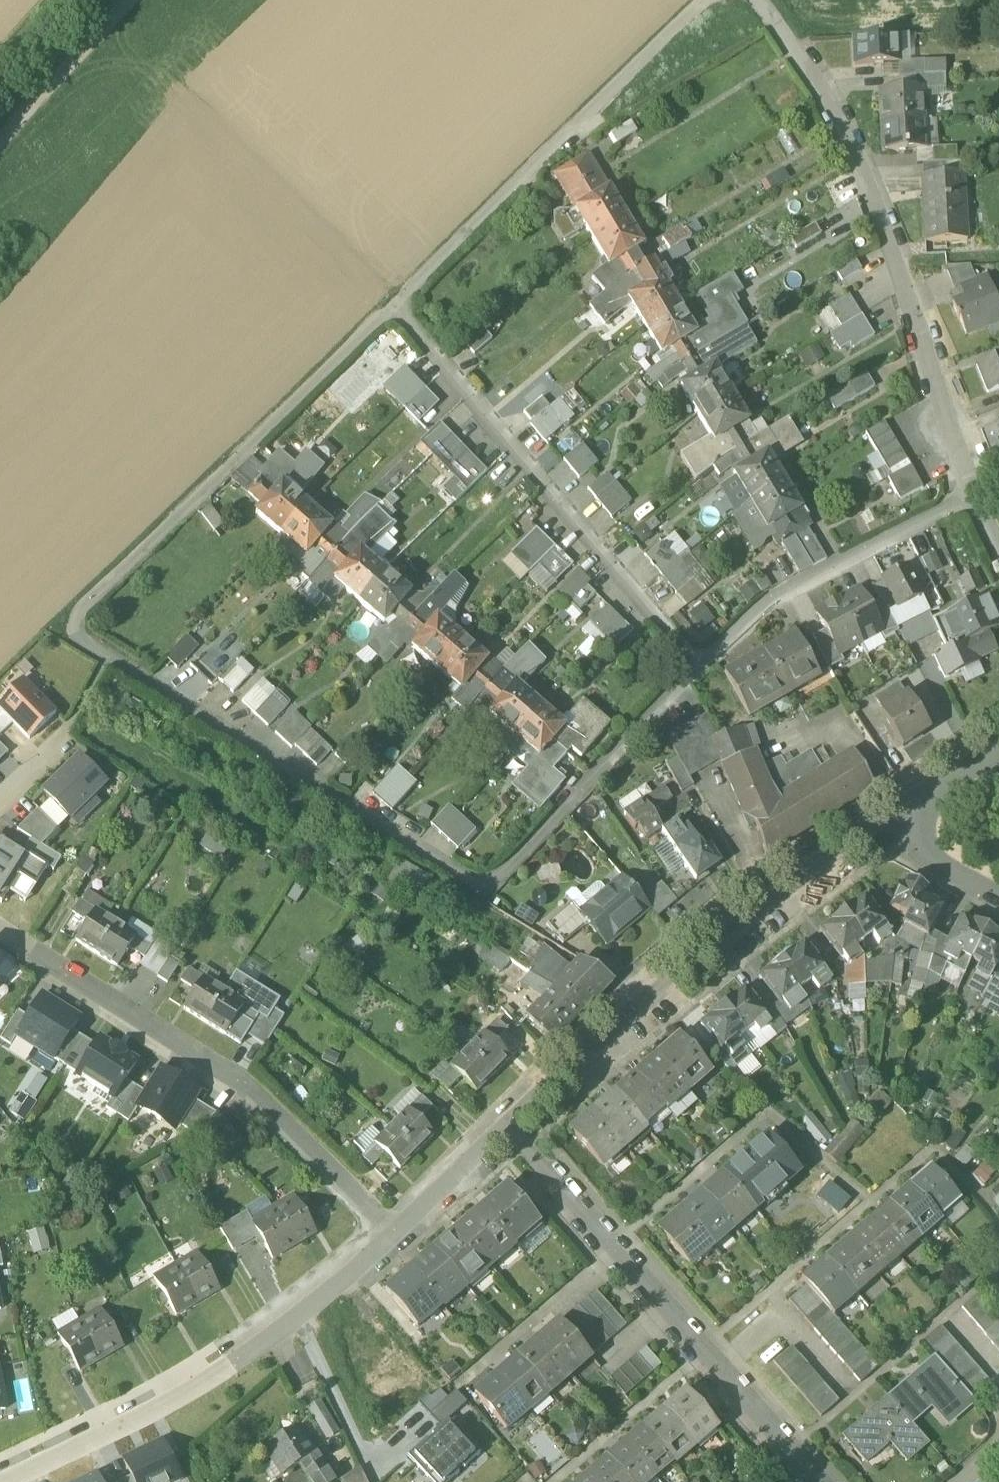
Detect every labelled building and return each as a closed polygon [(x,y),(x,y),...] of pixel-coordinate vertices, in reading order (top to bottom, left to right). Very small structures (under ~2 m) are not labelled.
[(855,38),(857,66),(882,65),(900,64),(899,36),(855,38)] [(909,36),(899,36),(900,64),(911,64),(909,36)] [(901,79),(914,78),(949,76),(948,62),(911,64),(900,64),(901,79)] [(900,64),(882,65),(882,80),(899,79),(901,79),(900,64)] [(949,88),(949,76),(914,78),(915,89),(924,88),(924,89),(943,88),(949,88)] [(901,79),(899,79),(895,90),(915,89),(914,78),(901,79)] [(878,91),(880,123),(926,121),(924,100),(924,89),(924,88),(915,89),(895,90),(878,91)] [(924,89),(924,100),(944,99),(943,88),(924,89)] [(937,120),(926,121),(927,150),(934,150),(938,150),(937,120)] [(927,150),(926,121),(880,123),(881,154),(916,152),(927,151),(927,150)] [(631,123),(611,135),(617,145),(637,133),(631,123)] [(934,150),(935,165),(960,163),(959,148),(938,150),(934,150)] [(927,151),(916,152),(917,166),(935,165),(934,150),(927,150),(927,151)] [(571,167),(592,201),(610,191),(589,156),(571,167)] [(923,166),(923,178),(947,177),(946,165),(923,166)] [(575,210),(576,211),(592,201),(571,167),(554,177),(575,210)] [(784,169),(765,180),(771,192),(790,181),(784,169)] [(922,178),(924,246),(966,244),(966,228),(959,228),(958,203),(965,203),(964,177),(947,177),(923,178),(922,178)] [(626,219),(610,191),(592,201),(609,229),(626,219)] [(609,229),(592,201),(576,211),(586,229),(592,239),(609,229)] [(578,233),(586,229),(576,211),(575,210),(571,212),(560,213),(560,218),(556,218),(556,228),(565,243),(579,235),(578,233)] [(643,247),(626,219),(609,229),(625,257),(634,252),(643,247)] [(685,228),(691,240),(703,233),(697,221),(685,228)] [(790,241),(796,251),(822,236),(816,226),(790,241)] [(662,239),(670,252),(685,243),(691,240),(685,228),(684,227),(662,239)] [(625,257),(609,229),(592,239),(608,266),(609,267),(618,262),(625,257)] [(692,254),(685,243),(670,252),(661,258),(667,269),(692,254)] [(625,257),(635,273),(644,268),(634,252),(625,257)] [(618,262),(627,278),(635,273),(625,257),(618,262)] [(592,279),(605,294),(616,284),(627,278),(618,262),(609,267),(608,266),(592,279)] [(837,273),(842,282),(859,271),(854,262),(850,265),(837,273)] [(652,263),(644,268),(653,284),(662,279),(652,263)] [(653,284),(644,268),(635,273),(645,289),(653,284)] [(944,269),(949,282),(969,273),(967,268),(944,269)] [(645,289),(635,273),(627,278),(637,294),(645,289)] [(974,286),(969,273),(949,282),(954,294),(958,292),(974,286)] [(687,340),(697,356),(746,327),(734,307),(731,309),(730,308),(729,308),(725,302),(741,293),(731,276),(696,297),(712,323),(694,333),(695,335),(687,340)] [(637,294),(627,278),(616,284),(605,294),(590,307),(605,326),(632,305),(628,299),(637,294)] [(645,289),(662,317),(679,307),(662,279),(653,284),(645,289)] [(987,329),(984,323),(998,317),(998,313),(986,281),(974,286),(958,292),(962,302),(949,308),(956,325),(958,324),(964,338),(987,329)] [(632,305),(645,327),(662,317),(645,289),(637,294),(628,299),(632,305)] [(841,328),(841,329),(862,317),(850,296),(829,309),(830,309),(841,328)] [(678,345),(687,340),(695,335),(694,333),(679,307),(662,317),(678,345)] [(830,335),(841,328),(830,309),(819,316),(830,335)] [(678,345),(662,317),(645,327),(662,355),(670,350),(678,345)] [(874,338),(862,317),(841,329),(851,346),(854,350),(874,338)] [(984,323),(987,329),(989,335),(998,331),(998,317),(984,323)] [(757,346),(746,327),(697,356),(706,372),(715,367),(717,370),(757,346)] [(831,336),(840,352),(851,346),(841,329),(831,336)] [(467,347),(474,356),(492,340),(485,331),(467,347)] [(687,340),(678,345),(689,361),(697,356),(687,340)] [(817,344),(798,355),(808,371),(826,360),(817,344)] [(680,366),(689,361),(678,345),(670,350),(675,357),(680,366)] [(374,347),(357,363),(366,372),(383,356),(374,347)] [(651,361),(656,369),(675,357),(670,350),(662,355),(651,361)] [(990,391),(998,387),(998,353),(978,360),(979,363),(990,391)] [(697,356),(689,361),(698,377),(706,372),(697,356)] [(669,372),(680,366),(675,357),(656,369),(645,375),(653,386),(654,385),(669,372)] [(690,382),(698,377),(689,361),(680,366),(685,374),(690,382)] [(669,372),(654,385),(660,392),(685,374),(680,366),(669,372)] [(698,377),(715,405),(732,395),(717,370),(715,367),(706,372),(698,377)] [(387,386),(385,388),(405,409),(423,392),(403,372),(388,387),(387,386)] [(341,389),(350,400),(370,385),(361,373),(341,389)] [(867,375),(849,386),(857,399),(875,389),(867,375)] [(681,387),(698,415),(715,405),(698,377),(690,382),(681,387)] [(634,402),(642,396),(633,386),(620,397),(628,407),(634,402)] [(836,412),(857,399),(849,386),(828,398),(836,412)] [(648,391),(642,396),(634,402),(641,411),(655,399),(648,391)] [(405,409),(417,421),(435,404),(423,392),(405,409)] [(573,392),(561,401),(572,414),(584,405),(573,392)] [(748,423),(732,395),(715,405),(731,433),(740,428),(748,423)] [(524,414),(531,423),(550,408),(542,399),(524,414)] [(560,400),(548,410),(563,428),(575,418),(572,414),(561,401),(560,400)] [(698,415),(712,438),(715,443),(723,438),(731,433),(715,405),(698,415)] [(531,425),(545,443),(563,428),(548,410),(531,425)] [(750,427),(758,439),(768,432),(761,420),(750,427)] [(749,444),(759,460),(768,455),(772,462),(801,445),(787,421),(768,432),(758,439),(749,444)] [(750,427),(748,423),(740,428),(749,444),(758,439),(750,427)] [(421,442),(433,454),(452,436),(440,424),(421,442)] [(885,468),(889,474),(908,463),(885,424),(866,435),(877,454),(885,468)] [(731,433),(741,449),(749,444),(740,428),(731,433)] [(723,438),(733,454),(741,449),(731,433),(723,438)] [(470,455),(452,436),(433,454),(451,473),(470,455)] [(733,454),(723,438),(715,443),(712,438),(681,456),(696,482),(722,460),(733,454)] [(759,460),(749,444),(741,449),(751,465),(759,460)] [(564,461),(579,480),(598,464),(583,445),(564,461)] [(751,465),(741,449),(733,454),(738,463),(743,470),(751,465)] [(297,467),(282,453),(261,479),(254,486),(255,486),(269,499),(282,483),(299,498),(324,467),(308,452),(297,467)] [(738,463),(733,454),(713,468),(719,476),(738,463)] [(874,475),(885,468),(877,454),(866,460),(874,475)] [(478,463),(470,455),(451,473),(456,478),(459,481),(478,463)] [(751,465),(768,493),(784,483),(772,462),(768,455),(759,460),(751,465)] [(266,470),(252,457),(238,471),(254,486),(261,479),(258,477),(266,470)] [(459,481),(469,491),(487,472),(478,463),(459,481)] [(737,480),(751,503),(768,493),(751,465),(743,470),(734,475),(737,480)] [(892,479),(889,474),(885,468),(874,475),(866,480),(872,490),(888,481),(892,479)] [(888,481),(900,503),(923,491),(911,469),(892,479),(888,481)] [(231,478),(248,494),(255,486),(254,486),(238,471),(231,478)] [(588,491),(596,500),(615,484),(607,475),(588,491)] [(456,503),(469,491),(459,481),(456,478),(443,490),(456,503)] [(722,490),(737,514),(751,503),(737,480),(722,490)] [(269,499),(294,521),(307,505),(299,498),(282,483),(269,499)] [(801,511),(784,483),(768,493),(784,521),(793,516),(801,511)] [(631,503),(615,484),(596,500),(612,519),(631,503)] [(248,494),(263,506),(269,499),(255,486),(248,494)] [(784,521),(768,493),(751,503),(767,531),(784,521)] [(375,511),(388,523),(396,514),(391,510),(400,502),(392,494),(381,505),(376,510),(375,511)] [(376,510),(381,505),(364,496),(346,516),(350,521),(353,518),(352,517),(366,501),(376,510)] [(256,514),(282,536),(294,521),(269,499),(263,506),(256,514)] [(332,527),(325,534),(339,547),(348,537),(375,511),(376,510),(366,501),(352,517),(353,518),(350,521),(341,531),(333,524),(331,526),(332,527)] [(777,548),(781,545),(781,544),(794,537),(784,521),(767,531),(751,503),(737,514),(735,516),(756,551),(762,548),(765,541),(771,537),(777,548)] [(294,521),(319,542),(325,534),(332,527),(331,526),(307,505),(294,521)] [(201,515),(215,533),(225,524),(211,507),(201,515)] [(348,537),(339,547),(354,559),(360,552),(361,552),(365,548),(369,551),(391,529),(392,527),(388,523),(375,511),(348,537)] [(801,511),(793,516),(803,533),(807,530),(811,527),(801,511)] [(341,531),(350,521),(346,516),(343,514),(333,524),(341,531)] [(794,537),(803,533),(793,516),(784,521),(794,537)] [(303,554),(306,557),(319,542),(294,521),(282,536),(303,554)] [(654,538),(644,526),(633,535),(643,547),(654,538)] [(361,552),(385,573),(391,566),(384,561),(398,547),(393,542),(399,536),(391,529),(369,551),(365,548),(361,552)] [(538,566),(556,548),(537,529),(511,555),(530,574),(538,566)] [(827,561),(807,530),(803,533),(794,537),(813,568),(827,561)] [(333,554),(339,547),(325,534),(319,542),(333,554)] [(665,541),(681,560),(689,553),(690,553),(674,534),(665,541)] [(273,544),(295,563),(303,554),(282,536),(273,544)] [(813,568),(794,537),(781,544),(781,545),(799,576),(813,568)] [(646,557),(661,576),(681,560),(665,541),(646,557)] [(314,564),(321,569),(333,554),(319,542),(306,557),(314,564)] [(700,545),(690,553),(689,553),(698,565),(709,556),(700,545)] [(348,567),(354,559),(339,547),(333,554),(348,567)] [(573,566),(556,548),(538,566),(540,567),(555,583),(573,566)] [(348,567),(372,588),(385,573),(361,552),(360,552),(354,559),(348,567)] [(696,579),(694,581),(705,594),(715,585),(698,565),(689,553),(681,560),(696,579)] [(306,557),(303,554),(295,563),(306,573),(314,564),(306,557)] [(331,603),(343,589),(335,581),(348,567),(333,554),(321,569),(313,579),(309,583),(326,598),(331,603)] [(521,583),(530,574),(511,555),(502,564),(521,583)] [(935,555),(922,560),(929,576),(942,571),(935,555)] [(696,579),(681,560),(661,576),(677,595),(694,581),(696,579)] [(306,573),(313,579),(321,569),(314,564),(306,573)] [(343,589),(359,603),(372,588),(348,567),(335,581),(343,589)] [(544,594),(555,583),(540,567),(528,578),(544,594)] [(899,610),(899,611),(921,599),(906,568),(883,579),(885,583),(899,610)] [(571,604),(588,587),(591,583),(578,570),(557,593),(571,604)] [(762,595),(773,590),(763,572),(753,578),(762,595)] [(410,594),(385,573),(372,588),(397,609),(403,602),(410,594)] [(983,589),(975,573),(960,580),(966,593),(968,596),(983,589)] [(417,614),(431,626),(438,619),(452,631),(456,627),(455,612),(468,589),(465,586),(465,585),(454,576),(441,590),(428,602),(426,604),(417,614)] [(705,594),(694,581),(677,595),(688,608),(705,594)] [(748,606),(762,595),(752,582),(738,593),(748,606)] [(326,598),(309,583),(298,596),(315,611),(326,598)] [(423,594),(410,594),(403,602),(417,614),(426,604),(428,602),(441,590),(434,583),(423,594)] [(882,602),(889,615),(899,610),(885,583),(875,588),(882,602)] [(588,587),(571,604),(572,604),(579,612),(596,595),(588,587)] [(397,609),(372,588),(359,603),(384,624),(391,616),(397,609)] [(859,591),(838,603),(816,614),(826,632),(839,656),(840,656),(860,645),(880,634),(881,633),(868,609),(859,591)] [(956,646),(968,640),(988,631),(989,633),(998,628),(998,626),(986,596),(942,617),(950,634),(956,646)] [(930,613),(923,599),(921,599),(899,611),(899,610),(889,615),(897,629),(918,619),(926,615),(929,614),(930,613)] [(397,609),(411,621),(417,614),(403,602),(397,609)] [(880,634),(884,641),(898,633),(889,615),(882,602),(868,609),(881,633),(880,634)] [(579,612),(572,604),(564,612),(575,624),(583,616),(579,612)] [(702,606),(689,617),(702,633),(715,622),(702,606)] [(590,624),(607,641),(624,624),(608,607),(590,624)] [(411,621),(397,609),(391,616),(397,622),(389,628),(368,650),(377,658),(390,645),(396,638),(405,628),(411,621)] [(417,614),(411,621),(425,633),(431,626),(417,614)] [(679,614),(671,620),(692,645),(703,645),(719,634),(713,626),(698,637),(679,614)] [(926,615),(918,619),(897,629),(907,648),(927,636),(938,633),(932,621),(929,614),(926,615)] [(938,633),(941,638),(950,634),(942,617),(942,616),(932,621),(938,633)] [(463,640),(452,631),(438,619),(431,626),(425,633),(450,655),(463,640)] [(411,621),(405,628),(412,635),(419,641),(425,633),(411,621)] [(607,641),(590,624),(583,631),(590,639),(599,649),(607,641)] [(633,633),(624,624),(607,641),(615,650),(633,633)] [(398,651),(412,635),(405,628),(396,638),(390,645),(398,651)] [(988,631),(968,640),(977,661),(997,651),(989,633),(988,631)] [(812,639),(829,671),(844,663),(840,656),(839,656),(826,632),(812,639)] [(412,648),(437,669),(450,655),(425,633),(419,641),(412,648)] [(888,648),(884,641),(880,634),(860,645),(868,659),(888,648)] [(796,635),(765,653),(787,692),(817,675),(796,635)] [(166,659),(177,669),(198,647),(187,636),(166,659)] [(587,661),(599,649),(590,639),(577,652),(587,661)] [(487,661),(463,640),(450,655),(474,676),(481,669),(487,661)] [(979,664),(977,661),(968,640),(956,646),(947,650),(944,651),(934,656),(945,679),(979,664)] [(399,653),(398,651),(390,645),(377,658),(387,667),(399,653)] [(515,659),(503,671),(495,681),(509,693),(515,685),(519,689),(546,663),(529,645),(515,659)] [(377,658),(368,650),(355,658),(368,669),(377,658)] [(490,658),(487,661),(481,669),(489,676),(497,666),(503,671),(515,659),(507,651),(495,663),(490,658)] [(746,715),(787,692),(765,653),(724,676),(746,715)] [(437,669),(462,691),(468,683),(474,676),(450,655),(437,669)] [(221,682),(234,694),(254,672),(242,661),(221,682)] [(497,666),(489,676),(495,681),(503,671),(497,666)] [(489,688),(495,681),(489,676),(481,669),(474,676),(489,688)] [(482,695),(489,688),(474,676),(468,683),(482,695)] [(57,715),(23,680),(0,703),(0,711),(13,724),(30,741),(57,715)] [(242,703),(255,715),(276,693),(263,681),(242,703)] [(509,693),(495,681),(489,688),(503,700),(509,693)] [(482,695),(468,683),(462,691),(455,699),(469,711),(474,705),(476,703),(482,695)] [(875,699),(883,712),(907,697),(899,684),(875,699)] [(503,700),(527,721),(540,707),(519,689),(515,685),(509,693),(503,700)] [(489,688),(482,695),(496,707),(503,700),(489,688)] [(277,691),(276,693),(255,715),(268,728),(291,704),(277,691)] [(490,715),(496,707),(482,695),(476,703),(490,715)] [(881,714),(902,748),(929,730),(908,696),(907,697),(883,712),(881,714)] [(490,715),(515,736),(527,721),(503,700),(496,707),(490,715)] [(569,731),(565,728),(558,736),(573,748),(571,750),(582,759),(610,725),(583,702),(570,717),(576,722),(569,731)] [(565,728),(540,707),(527,721),(552,743),(558,736),(565,728)] [(13,724),(0,711),(0,737),(13,724)] [(292,750),(295,746),(310,730),(314,726),(298,711),(276,734),(292,750)] [(667,738),(678,758),(711,740),(711,739),(720,736),(708,714),(667,738)] [(552,743),(527,721),(515,736),(539,758),(546,750),(552,743)] [(751,754),(754,753),(762,749),(754,725),(743,728),(751,754)] [(720,761),(723,768),(752,756),(751,754),(743,728),(720,736),(711,739),(711,740),(720,761)] [(332,751),(310,730),(295,746),(317,767),(332,751)] [(560,763),(546,750),(539,758),(515,736),(503,750),(509,755),(510,755),(527,770),(514,785),(542,809),(560,788),(558,786),(563,780),(553,771),(560,763)] [(558,736),(552,743),(567,755),(571,750),(573,748),(558,736)] [(711,740),(678,758),(690,779),(720,761),(711,740)] [(560,763),(567,755),(552,743),(546,750),(560,763)] [(766,854),(766,855),(875,787),(854,753),(823,772),(777,800),(768,785),(760,768),(754,753),(751,754),(752,756),(723,768),(745,817),(752,814),(766,854)] [(768,785),(777,800),(823,772),(812,754),(785,771),(778,760),(760,768),(768,785)] [(44,794),(69,820),(80,809),(87,816),(99,804),(93,797),(106,784),(81,758),(44,794)] [(694,786),(690,779),(678,758),(666,765),(682,793),(694,786)] [(373,796),(382,803),(397,787),(388,780),(373,796)] [(405,795),(397,787),(382,803),(390,811),(405,795)] [(644,802),(643,802),(627,814),(626,814),(635,828),(638,826),(646,837),(661,827),(655,817),(660,814),(657,809),(672,799),(665,788),(644,802)] [(620,804),(627,814),(643,802),(637,792),(620,804)] [(431,826),(458,851),(476,832),(449,807),(431,826)] [(42,847),(58,831),(38,811),(17,831),(31,840),(42,847)] [(687,866),(697,880),(720,864),(710,848),(705,852),(688,826),(682,830),(677,822),(663,831),(668,838),(687,866)] [(231,846),(209,833),(199,848),(221,862),(231,846)] [(2,904),(19,877),(36,888),(48,868),(24,852),(0,837),(0,903),(2,904)] [(687,866),(668,838),(652,849),(671,877),(687,866)] [(31,840),(24,852),(48,868),(54,872),(62,859),(42,847),(31,840)] [(81,859),(75,869),(86,876),(92,866),(81,859)] [(72,899),(86,876),(75,869),(61,892),(72,899)] [(588,925),(606,946),(650,909),(642,900),(623,877),(606,892),(600,886),(596,885),(582,898),(589,907),(581,914),(580,915),(588,925)] [(392,891),(373,880),(366,892),(384,903),(392,891)] [(903,925),(904,925),(929,939),(933,931),(945,908),(926,898),(930,892),(907,880),(892,908),(892,910),(907,918),(903,925)] [(650,909),(658,918),(677,902),(661,884),(642,900),(650,909)] [(305,892),(296,886),(287,899),(296,905),(305,892)] [(88,891),(80,903),(95,912),(95,911),(108,919),(114,908),(88,891)] [(566,896),(572,904),(581,914),(589,907),(582,898),(577,892),(572,891),(566,896)] [(865,897),(843,915),(863,942),(872,935),(879,945),(892,935),(885,926),(886,925),(865,897)] [(72,913),(88,923),(95,912),(80,903),(79,902),(72,913)] [(547,926),(563,946),(588,925),(580,915),(581,914),(572,904),(547,926)] [(521,906),(514,917),(532,928),(539,917),(521,906)] [(401,917),(388,909),(378,925),(391,934),(401,917)] [(76,941),(96,954),(116,924),(108,919),(95,911),(95,912),(88,923),(76,941)] [(855,949),(863,942),(843,915),(821,931),(842,959),(843,957),(850,967),(862,958),(855,949)] [(946,947),(948,948),(960,955),(970,961),(986,930),(962,917),(949,941),(946,947)] [(132,919),(126,930),(136,937),(151,947),(156,939),(158,935),(132,919)] [(126,930),(116,924),(96,954),(117,967),(129,949),(136,937),(126,930)] [(922,944),(929,939),(904,925),(897,939),(894,959),(903,961),(908,962),(910,942),(921,948),(922,944)] [(980,966),(994,974),(996,975),(998,969),(998,937),(986,930),(970,961),(980,966)] [(915,970),(928,974),(937,942),(940,936),(933,931),(929,939),(922,944),(921,948),(915,970)] [(363,934),(351,942),(359,954),(371,946),(363,934)] [(949,941),(940,936),(937,942),(928,974),(941,981),(947,967),(940,963),(943,957),(948,948),(946,947),(949,941)] [(129,949),(144,958),(151,947),(136,937),(129,949)] [(139,966),(158,977),(175,951),(156,939),(151,947),(144,958),(139,966)] [(886,947),(885,959),(894,959),(897,939),(886,947)] [(518,948),(509,961),(510,962),(526,972),(529,975),(528,974),(537,962),(535,961),(542,950),(533,944),(529,943),(522,951),(518,948)] [(805,943),(782,961),(803,988),(812,981),(819,991),(831,982),(824,972),(825,971),(805,943)] [(479,959),(502,973),(510,962),(509,961),(488,947),(479,959)] [(943,957),(956,964),(960,955),(948,948),(943,957)] [(529,975),(554,989),(571,972),(543,949),(542,950),(535,961),(537,962),(528,974),(529,975)] [(185,957),(175,951),(158,977),(168,984),(185,957)] [(970,961),(960,955),(956,964),(954,971),(964,976),(970,961)] [(246,958),(235,975),(255,987),(265,970),(246,958)] [(854,984),(865,983),(865,965),(862,958),(850,967),(855,972),(854,984)] [(891,986),(894,959),(885,959),(865,965),(865,983),(865,986),(891,986)] [(903,961),(894,959),(891,986),(900,987),(903,961)] [(582,961),(571,972),(554,989),(555,990),(564,999),(582,1015),(614,982),(582,961)] [(798,992),(803,988),(782,961),(760,977),(781,1004),(783,1003),(790,1013),(805,1001),(798,992)] [(12,974),(0,962),(0,985),(12,974)] [(520,982),(526,972),(510,962),(504,972),(520,982)] [(203,966),(197,976),(203,980),(204,979),(215,986),(221,977),(203,966)] [(989,982),(994,974),(980,966),(976,974),(989,981),(989,982)] [(947,967),(941,981),(940,983),(957,992),(964,976),(954,971),(947,967)] [(997,991),(998,987),(998,969),(996,975),(994,974),(989,982),(989,981),(987,986),(997,991)] [(192,988),(196,991),(203,980),(197,976),(188,970),(181,981),(192,988)] [(928,974),(915,970),(911,984),(924,988),(928,974)] [(940,983),(941,981),(928,974),(924,988),(924,990),(933,994),(940,983)] [(989,981),(976,974),(967,991),(982,999),(981,996),(987,986),(989,981)] [(235,975),(224,992),(245,1005),(225,1035),(241,1045),(247,1036),(248,1036),(259,1017),(267,1023),(275,1011),(274,1011),(280,1002),(255,987),(235,975)] [(520,984),(546,998),(555,990),(554,989),(529,975),(520,984)] [(205,1023),(224,992),(215,986),(204,979),(203,980),(196,991),(193,996),(184,1010),(205,1023)] [(924,990),(924,988),(911,984),(907,1000),(921,1002),(924,990)] [(982,1009),(986,1011),(997,991),(987,986),(981,996),(982,999),(982,1001),(985,1003),(982,1009)] [(997,991),(986,1011),(997,1017),(998,1013),(998,987),(997,991)] [(745,989),(723,1008),(745,1034),(753,1028),(759,1035),(768,1028),(771,1025),(766,1018),(767,1017),(766,1015),(745,989)] [(564,999),(555,990),(546,998),(540,1005),(538,1004),(526,1017),(537,1027),(564,999)] [(205,1023),(225,1035),(245,1005),(224,992),(205,1023)] [(17,1037),(54,1060),(72,1032),(79,1019),(42,996),(28,1018),(17,1037)] [(582,1015),(564,999),(537,1027),(536,1028),(543,1034),(544,1033),(554,1044),(582,1015)] [(807,1000),(805,1001),(790,1013),(795,1020),(796,1021),(810,1010),(807,1000)] [(781,1004),(773,1009),(784,1028),(785,1028),(795,1020),(790,1013),(783,1003),(781,1004)] [(737,1041),(745,1034),(723,1008),(701,1025),(715,1043),(720,1049),(721,1049),(723,1052),(725,1050),(732,1059),(742,1050),(742,1049),(743,1048),(737,1041)] [(786,1030),(785,1028),(784,1028),(773,1009),(766,1015),(767,1017),(766,1018),(771,1025),(768,1028),(774,1036),(776,1038),(786,1030)] [(248,1036),(265,1047),(275,1032),(284,1017),(275,1011),(267,1023),(259,1017),(248,1036)] [(0,1041),(11,1047),(17,1037),(28,1018),(18,1012),(0,1041)] [(485,1034),(495,1044),(507,1031),(498,1022),(485,1034)] [(745,1034),(757,1049),(774,1036),(768,1028),(759,1035),(753,1028),(745,1034)] [(54,1060),(64,1067),(82,1038),(72,1032),(54,1060)] [(485,1034),(467,1051),(493,1076),(510,1059),(495,1044),(485,1034)] [(737,1041),(743,1048),(750,1057),(758,1051),(757,1049),(745,1034),(737,1041)] [(96,1047),(82,1038),(64,1067),(78,1075),(96,1047)] [(681,1038),(658,1057),(689,1093),(712,1074),(681,1038)] [(77,1077),(96,1089),(112,1099),(114,1100),(126,1081),(137,1063),(100,1040),(96,1047),(78,1075),(77,1077)] [(715,1043),(708,1048),(713,1055),(720,1049),(715,1043)] [(750,1057),(743,1048),(742,1049),(742,1050),(732,1059),(725,1050),(723,1052),(721,1049),(720,1049),(713,1055),(708,1048),(707,1049),(715,1059),(731,1073),(736,1069),(750,1057)] [(341,1057),(327,1051),(321,1063),(335,1069),(341,1057)] [(477,1093),(493,1076),(467,1051),(451,1068),(451,1069),(461,1078),(477,1093)] [(668,1112),(689,1093),(658,1057),(637,1076),(666,1109),(668,1112)] [(761,1071),(750,1057),(736,1069),(747,1083),(761,1071)] [(451,1069),(451,1068),(444,1062),(432,1075),(439,1081),(451,1069)] [(439,1081),(448,1091),(461,1078),(451,1069),(439,1081)] [(164,1117),(178,1126),(179,1125),(194,1101),(198,1094),(161,1070),(146,1094),(137,1108),(138,1108),(161,1123),(164,1117)] [(38,1076),(25,1096),(35,1102),(47,1082),(38,1076)] [(665,1110),(666,1109),(637,1076),(616,1094),(645,1128),(646,1127),(665,1110)] [(106,1109),(118,1117),(136,1088),(126,1081),(114,1100),(112,1099),(108,1106),(106,1109)] [(146,1094),(136,1088),(118,1117),(129,1123),(138,1108),(137,1108),(146,1094)] [(108,1106),(112,1099),(96,1089),(92,1095),(108,1106)] [(409,1111),(422,1098),(413,1090),(393,1111),(401,1118),(409,1111)] [(864,1134),(891,1103),(878,1091),(823,1154),(838,1166),(865,1135),(864,1135),(864,1134)] [(698,1104),(689,1093),(668,1112),(677,1122),(698,1104)] [(25,1096),(21,1094),(9,1114),(25,1124),(38,1104),(35,1102),(25,1096)] [(647,1130),(645,1128),(616,1094),(595,1112),(626,1148),(647,1130)] [(409,1111),(419,1120),(431,1108),(422,1098),(409,1111)] [(203,1128),(217,1115),(194,1101),(179,1125),(193,1134),(203,1128)] [(671,1117),(665,1110),(646,1127),(652,1134),(671,1117)] [(401,1118),(392,1128),(417,1153),(434,1136),(419,1120),(409,1111),(401,1118)] [(603,1168),(626,1148),(595,1112),(572,1132),(603,1168)] [(202,1128),(210,1138),(227,1123),(219,1114),(217,1115),(203,1128),(202,1128)] [(822,1147),(832,1139),(814,1115),(804,1123),(822,1147)] [(175,1131),(178,1126),(164,1117),(161,1123),(175,1131)] [(210,1138),(218,1147),(235,1132),(227,1123),(210,1138)] [(400,1170),(417,1153),(392,1128),(375,1145),(385,1155),(400,1170)] [(243,1141),(235,1132),(218,1147),(226,1156),(236,1147),(243,1141)] [(767,1137),(723,1175),(751,1207),(755,1212),(764,1204),(763,1202),(781,1186),(783,1188),(799,1174),(767,1137)] [(363,1158),(372,1167),(385,1155),(375,1145),(363,1158)] [(987,1164),(974,1173),(983,1185),(996,1176),(987,1164)] [(166,1167),(153,1174),(161,1188),(173,1182),(166,1167)] [(921,1178),(910,1188),(939,1220),(942,1217),(959,1203),(930,1168),(928,1170),(929,1171),(931,1173),(923,1180),(921,1178)] [(929,1171),(921,1178),(923,1180),(931,1173),(929,1171)] [(702,1194),(730,1225),(751,1207),(723,1175),(702,1194)] [(124,1184),(113,1190),(120,1203),(131,1197),(124,1184)] [(910,1188),(889,1206),(917,1238),(921,1242),(942,1224),(939,1220),(910,1188)] [(507,1189),(483,1209),(511,1242),(515,1246),(539,1225),(507,1189)] [(681,1212),(708,1243),(730,1225),(702,1194),(681,1212)] [(273,1210),(295,1248),(316,1235),(294,1197),(285,1203),(287,1206),(275,1213),(273,1210)] [(272,1210),(273,1210),(266,1198),(245,1211),(247,1214),(251,1223),(261,1217),(263,1221),(274,1214),(272,1210)] [(959,1203),(942,1217),(952,1228),(969,1214),(959,1203)] [(889,1206),(868,1224),(896,1256),(900,1261),(911,1251),(907,1247),(917,1238),(889,1206)] [(755,1212),(751,1207),(730,1225),(734,1230),(755,1212)] [(487,1263),(511,1242),(483,1209),(459,1230),(487,1263)] [(273,1261),(295,1248),(273,1210),(272,1210),(274,1214),(263,1221),(261,1217),(251,1223),(259,1237),(273,1261)] [(689,1265),(711,1246),(708,1243),(681,1212),(658,1232),(690,1268),(691,1267),(689,1265)] [(220,1230),(233,1253),(259,1237),(251,1223),(247,1214),(220,1230)] [(868,1224),(847,1243),(875,1275),(878,1279),(890,1269),(887,1265),(896,1256),(868,1224)] [(547,1235),(539,1225),(515,1246),(516,1247),(523,1256),(547,1235)] [(734,1230),(730,1225),(708,1243),(711,1246),(713,1248),(734,1230)] [(44,1230),(28,1234),(34,1256),(50,1252),(44,1230)] [(463,1284),(487,1263),(459,1230),(434,1250),(463,1284)] [(516,1247),(515,1246),(511,1242),(487,1263),(492,1268),(516,1247)] [(847,1243),(826,1261),(857,1297),(869,1287),(865,1283),(875,1275),(847,1243)] [(466,1287),(463,1284),(434,1250),(410,1272),(442,1308),(466,1287)] [(190,1263),(178,1270),(198,1304),(220,1292),(198,1254),(188,1260),(190,1263)] [(844,1309),(857,1297),(826,1261),(802,1281),(807,1287),(815,1296),(823,1305),(830,1313),(840,1305),(844,1309)] [(467,1289),(492,1268),(487,1263),(463,1284),(466,1287),(467,1289)] [(177,1317),(198,1304),(178,1270),(166,1278),(164,1274),(155,1280),(177,1317)] [(410,1272),(386,1293),(401,1311),(417,1329),(442,1308),(410,1272)] [(754,1296),(766,1286),(757,1276),(745,1286),(754,1296)] [(789,1303),(797,1312),(815,1296),(807,1287),(789,1303)] [(587,1299),(602,1317),(612,1309),(596,1291),(587,1299)] [(962,1309),(970,1318),(988,1303),(980,1294),(962,1309)] [(797,1312),(805,1321),(823,1305),(815,1296),(797,1312)] [(578,1307),(594,1325),(602,1317),(587,1299),(578,1307)] [(970,1318),(978,1328),(996,1312),(988,1303),(970,1318)] [(805,1321),(813,1330),(831,1314),(830,1313),(823,1305),(805,1321)] [(569,1315),(584,1332),(594,1325),(578,1307),(569,1315)] [(627,1326),(612,1309),(602,1317),(618,1334),(627,1326)] [(94,1320),(82,1327),(101,1361),(123,1349),(101,1311),(92,1317),(94,1320)] [(401,1311),(384,1327),(400,1345),(404,1350),(422,1335),(417,1329),(401,1311)] [(69,1334),(82,1327),(72,1312),(51,1325),(58,1336),(67,1331),(69,1334)] [(985,1337),(998,1325),(998,1316),(996,1312),(978,1328),(985,1337)] [(813,1330),(821,1339),(839,1323),(831,1314),(813,1330)] [(560,1323),(575,1340),(584,1332),(569,1315),(560,1323)] [(618,1334),(602,1317),(594,1325),(609,1342),(618,1334)] [(560,1322),(539,1341),(566,1373),(587,1354),(575,1340),(560,1323),(560,1322)] [(821,1339),(829,1348),(847,1332),(839,1323),(821,1339)] [(609,1342),(594,1325),(584,1332),(600,1350),(609,1342)] [(993,1346),(998,1341),(998,1325),(985,1337),(993,1346)] [(80,1374),(101,1361),(82,1327),(69,1334),(67,1331),(58,1336),(80,1374)] [(923,1343),(930,1353),(949,1337),(941,1328),(923,1343)] [(600,1350),(584,1332),(575,1340),(587,1354),(591,1358),(600,1350)] [(829,1348),(837,1357),(855,1341),(847,1332),(829,1348)] [(376,1334),(358,1350),(396,1391),(413,1376),(392,1352),(376,1334)] [(956,1346),(949,1337),(930,1353),(934,1357),(938,1362),(956,1346)] [(567,1373),(566,1373),(539,1341),(517,1359),(546,1391),(567,1373)] [(837,1357),(845,1366),(863,1350),(855,1341),(837,1357)] [(964,1355),(956,1346),(938,1362),(946,1371),(964,1355)] [(637,1356),(652,1374),(661,1366),(646,1348),(637,1356)] [(800,1357),(792,1348),(774,1364),(782,1373),(800,1357)] [(378,1407),(396,1391),(358,1350),(341,1365),(357,1383),(378,1407)] [(845,1366),(852,1375),(871,1359),(863,1350),(845,1366)] [(567,1373),(570,1377),(591,1358),(587,1354),(566,1373),(567,1373)] [(972,1364),(964,1355),(946,1371),(954,1380),(972,1364)] [(628,1364),(643,1382),(652,1374),(637,1356),(628,1364)] [(808,1366),(800,1357),(782,1373),(789,1382),(808,1366)] [(934,1357),(889,1399),(910,1423),(938,1398),(954,1417),(973,1401),(970,1398),(962,1389),(954,1380),(946,1371),(938,1362),(934,1357)] [(549,1395),(546,1391),(517,1359),(496,1377),(528,1414),(549,1395)] [(878,1369),(871,1359),(852,1375),(860,1384),(878,1369)] [(441,1372),(450,1383),(461,1373),(452,1363),(441,1372)] [(619,1372),(634,1390),(643,1382),(628,1364),(619,1372)] [(980,1373),(972,1364),(954,1380),(962,1389),(980,1373)] [(348,1391),(357,1383),(341,1365),(332,1373),(348,1391)] [(815,1375),(808,1366),(789,1382),(797,1391),(815,1375)] [(610,1379),(625,1398),(634,1390),(619,1372),(610,1379)] [(546,1391),(549,1395),(570,1377),(567,1373),(546,1391)] [(988,1382),(980,1373),(962,1389),(970,1398),(988,1382)] [(823,1385),(815,1375),(797,1391),(805,1400),(823,1385)] [(506,1432),(528,1414),(496,1377),(475,1395),(506,1432)] [(831,1394),(823,1385),(805,1400),(813,1409),(831,1394)] [(431,1415),(450,1398),(442,1389),(433,1397),(430,1395),(420,1403),(431,1415)] [(429,1417),(440,1428),(448,1421),(449,1421),(467,1405),(456,1392),(450,1398),(431,1415),(429,1417)] [(685,1394),(664,1412),(692,1444),(693,1445),(714,1427),(685,1394)] [(839,1403),(831,1394),(813,1409),(821,1418),(839,1403)] [(928,1444),(910,1423),(889,1399),(844,1438),(865,1462),(889,1441),(907,1462),(928,1444)] [(321,1403),(307,1411),(326,1442),(340,1434),(321,1403)] [(418,1405),(429,1417),(431,1415),(420,1403),(418,1405)] [(671,1462),(692,1444),(664,1412),(643,1430),(644,1432),(671,1462)] [(408,1458),(430,1481),(452,1481),(459,1475),(457,1472),(462,1468),(464,1470),(480,1456),(449,1421),(448,1421),(440,1428),(432,1435),(435,1438),(430,1443),(427,1440),(408,1458)] [(716,1430),(714,1427),(693,1445),(695,1448),(716,1430)] [(298,1428),(293,1432),(302,1446),(307,1442),(298,1428)] [(585,1436),(573,1429),(566,1440),(578,1448),(585,1436)] [(643,1430),(635,1437),(636,1438),(644,1432),(643,1430)] [(309,1481),(333,1481),(307,1442),(302,1446),(293,1432),(264,1450),(273,1464),(279,1461),(288,1475),(300,1467),(309,1481)] [(672,1464),(671,1462),(644,1432),(636,1438),(635,1437),(625,1445),(627,1447),(654,1478),(657,1481),(666,1473),(664,1471),(672,1464)] [(124,1462),(132,1478),(134,1481),(180,1481),(162,1444),(124,1462)] [(674,1467),(695,1448),(693,1445),(692,1444),(671,1462),(672,1464),(674,1467)] [(625,1445),(618,1452),(619,1453),(627,1447),(625,1445)] [(654,1478),(627,1447),(619,1453),(618,1452),(608,1460),(627,1481),(650,1481),(654,1478)] [(608,1460),(599,1468),(600,1469),(591,1476),(597,1481),(627,1481),(608,1460)] [(279,1461),(273,1464),(282,1478),(288,1475),(279,1461)] [(273,1464),(263,1471),(269,1481),(277,1481),(282,1478),(273,1464)] [(528,1471),(534,1481),(535,1481),(546,1475),(540,1464),(528,1471)] [(360,1470),(341,1481),(366,1481),(360,1470)]
